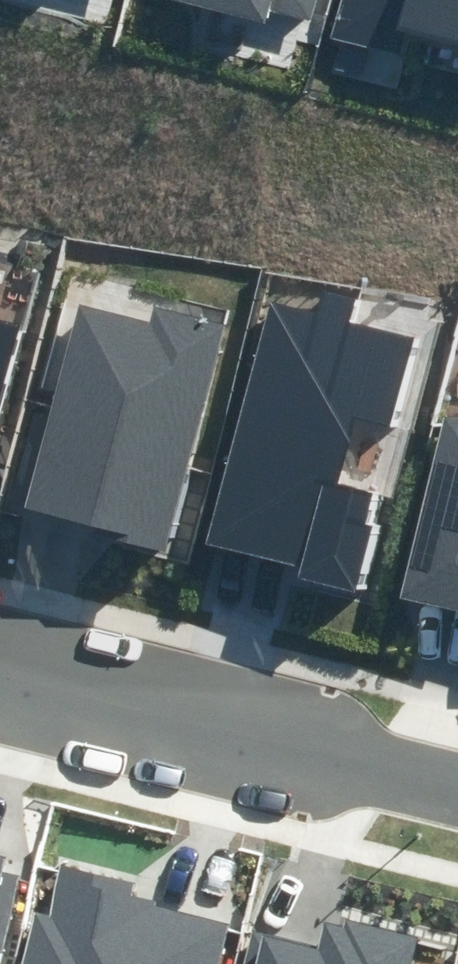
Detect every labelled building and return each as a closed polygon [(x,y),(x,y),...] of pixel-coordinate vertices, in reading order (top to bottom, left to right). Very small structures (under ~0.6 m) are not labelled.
[(314,20),(319,0),(182,0),(267,22),(270,9),(314,20)] [(457,44),(457,0),(344,0),(333,40),(401,57),(408,32),(457,44)] [(267,302),(205,541),(301,566),(297,580),(352,594),(370,523),(365,521),(373,491),(338,482),(356,413),(393,422),(414,341),(347,324),(354,297),(326,290),(320,315),(267,302)] [(55,390),(26,509),(107,528),(105,539),(168,554),(223,323),(153,307),(150,321),(78,304),(71,333),(56,330),(43,387),(55,390)] [(19,330),(0,324),(0,398),(19,330)] [(446,417),(401,596),(457,611),(457,417),(446,417)] [(233,921),(132,895),(134,884),(62,866),(50,916),(32,912),(19,963),(222,963),(233,921)] [(2,949),(20,875),(0,871),(0,948),(2,949)] [(418,937),(344,917),(342,926),(327,922),(319,949),(267,935),(259,963),(411,963),(418,937)]
